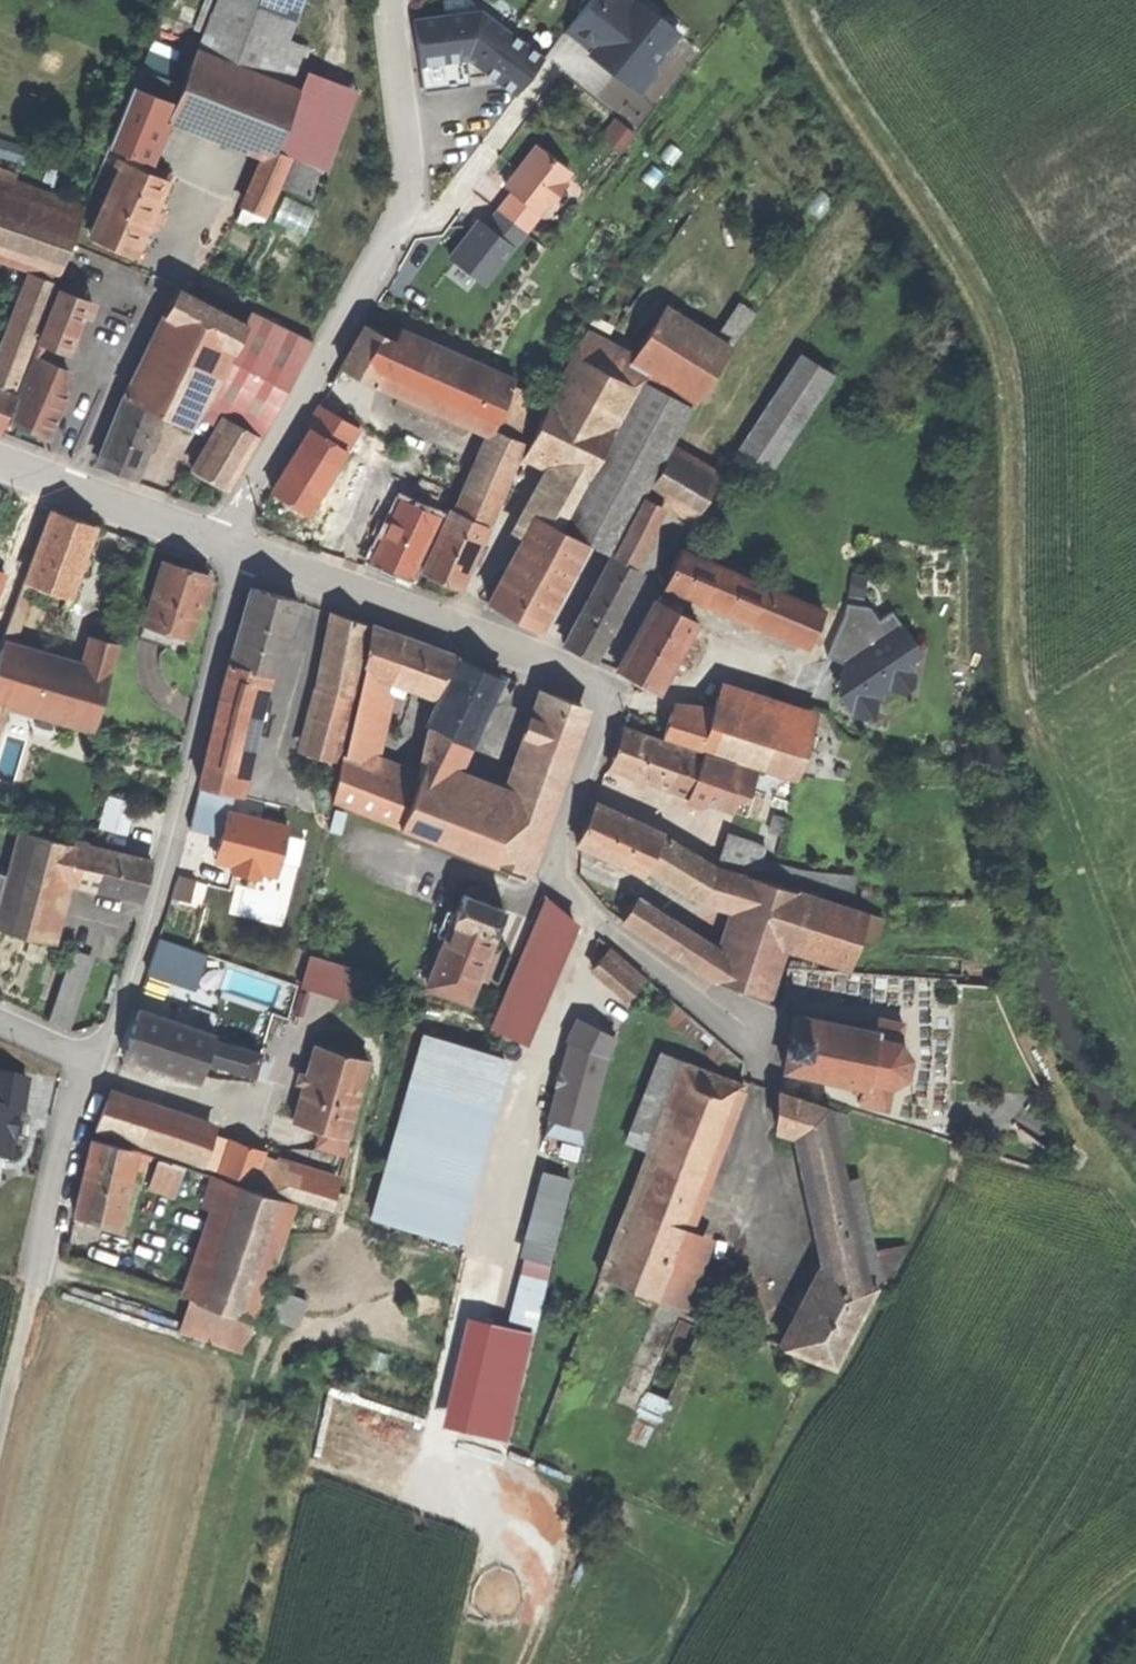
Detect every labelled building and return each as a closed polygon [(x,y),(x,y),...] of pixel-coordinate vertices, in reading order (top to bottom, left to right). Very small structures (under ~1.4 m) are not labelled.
[(308,46),(285,37),(299,0),(221,0),(198,56),(274,86),(290,92),(308,46)] [(447,16),(481,11),(481,9),(469,0),(454,0),(445,1),(447,16)] [(597,49),(612,62),(617,74),(641,94),(655,77),(655,64),(679,35),(638,1),(634,7),(625,0),(593,0),(567,32),(568,33),(571,29),(583,38),(597,49)] [(416,20),(421,64),(468,58),(475,57),(476,65),(513,93),(540,54),(482,11),(481,11),(447,16),(416,20)] [(169,77),(176,58),(151,49),(144,67),(169,77)] [(612,62),(597,49),(593,54),(617,74),(612,62)] [(174,111),(252,142),(274,86),(198,56),(196,55),(174,111)] [(468,60),(468,58),(421,64),(425,93),(471,86),(468,60)] [(140,69),(131,92),(166,107),(175,84),(140,69)] [(274,86),(252,142),(271,150),(276,152),(299,96),(290,92),(274,86)] [(166,107),(131,92),(108,147),(127,155),(143,161),(166,107)] [(551,205),(568,184),(564,181),(572,172),(538,146),(520,169),(507,186),(514,192),(500,211),(526,232),(542,212),(541,211),(547,203),(551,205)] [(266,217),(280,186),(291,158),(276,152),(271,150),(245,208),(266,217)] [(139,170),(143,161),(127,155),(123,164),(139,170)] [(291,158),(280,186),(306,196),(310,198),(322,170),(291,158)] [(123,164),(122,163),(120,167),(91,238),(136,257),(150,224),(156,210),(167,182),(155,177),(143,172),(139,170),(123,164)] [(143,172),(155,177),(159,168),(147,163),(143,172)] [(40,264),(60,272),(85,208),(0,175),(0,249),(13,254),(40,264)] [(292,227),(306,196),(280,186),(266,217),(292,227)] [(156,210),(150,224),(158,227),(160,221),(164,213),(156,210)] [(526,232),(500,211),(488,227),(481,221),(468,238),(452,258),(485,284),(526,232)] [(0,368),(0,393),(12,398),(60,272),(40,264),(18,321),(0,368)] [(248,325),(246,323),(179,288),(169,306),(238,343),(248,325)] [(46,341),(62,348),(81,299),(58,290),(35,346),(43,349),(46,341)] [(81,299),(62,348),(67,350),(82,314),(87,316),(92,303),(81,299)] [(143,355),(169,368),(213,392),(226,367),(238,343),(169,306),(143,355)] [(716,340),(732,350),(754,316),(738,306),(716,340)] [(664,308),(632,359),(651,369),(683,320),(664,308)] [(248,325),(307,356),(314,343),(253,310),(246,323),(248,325)] [(673,447),(732,350),(716,340),(683,320),(651,369),(614,434),(588,480),(514,617),(535,630),(557,591),(585,541),(612,556),(648,492),(673,447)] [(226,367),(273,391),(285,398),(307,356),(248,325),(238,343),(226,367)] [(372,383),(375,378),(403,331),(395,325),(387,338),(363,378),(372,383)] [(363,378),(387,338),(367,326),(321,403),(350,421),(372,383),(363,378)] [(403,331),(375,378),(403,390),(421,398),(431,402),(452,353),(427,341),(403,331)] [(548,403),(549,403),(550,401),(614,434),(651,369),(632,359),(583,334),(548,403)] [(35,346),(31,356),(37,358),(54,365),(62,348),(46,341),(43,349),(35,346)] [(494,429),(513,385),(516,380),(452,353),(431,402),(469,419),(494,429)] [(149,409),(169,368),(143,355),(123,399),(124,400),(149,409)] [(800,356),(740,449),(772,470),(832,376),(800,356)] [(29,379),(61,392),(69,371),(54,365),(37,358),(29,379)] [(223,419),(250,434),(273,391),(226,367),(213,392),(204,407),(224,417),(223,419)] [(213,392),(169,368),(149,409),(161,414),(188,431),(204,407),(213,392)] [(67,394),(61,392),(29,379),(11,422),(27,429),(50,438),(67,394)] [(513,385),(494,429),(498,431),(524,442),(543,398),(513,385)] [(403,390),(396,405),(414,413),(421,398),(403,390)] [(285,398),(273,391),(250,434),(257,437),(262,440),(285,398)] [(0,393),(0,429),(12,398),(0,393)] [(431,402),(421,398),(414,413),(463,433),(469,419),(431,402)] [(149,409),(124,400),(99,464),(116,471),(135,478),(161,414),(149,409)] [(550,401),(549,403),(526,449),(565,469),(588,480),(614,434),(550,401)] [(250,434),(223,419),(193,470),(225,490),(257,437),(250,434)] [(524,442),(498,431),(463,511),(491,523),(526,443),(524,442)] [(648,492),(665,501),(695,518),(720,474),(673,447),(648,492)] [(588,480),(565,469),(556,479),(518,551),(488,604),(514,617),(588,480)] [(629,566),(665,501),(648,492),(612,556),(629,566)] [(402,500),(373,561),(389,569),(410,579),(439,517),(402,500)] [(68,516),(52,510),(26,580),(26,581),(36,584),(70,596),(96,525),(68,516)] [(452,511),(424,572),(443,581),(461,590),(490,529),(452,511)] [(824,610),(682,551),(669,582),(811,641),(824,610)] [(640,572),(629,566),(612,556),(564,645),(578,653),(594,661),(607,637),(637,583),(640,572)] [(163,561),(146,623),(191,636),(208,574),(187,568),(163,561)] [(9,576),(0,572),(0,597),(9,576)] [(26,580),(24,579),(1,647),(3,648),(13,650),(36,584),(26,581),(26,580)] [(230,664),(261,673),(277,677),(299,601),(274,594),(252,588),(230,664)] [(659,593),(656,598),(662,602),(666,596),(659,593)] [(698,622),(662,602),(656,598),(635,634),(616,669),(638,681),(659,693),(698,622)] [(844,618),(828,657),(848,664),(842,676),(842,693),(857,715),(866,715),(876,708),(876,698),(872,694),(888,683),(893,689),(903,690),(912,684),(913,675),(904,663),(919,653),(893,613),(879,622),(869,607),(846,606),(844,618)] [(335,642),(363,647),(367,625),(340,615),(335,642)] [(191,636),(146,623),(141,638),(186,651),(191,636)] [(365,671),(392,681),(435,697),(453,656),(411,641),(372,627),(365,671)] [(89,649),(83,670),(109,677),(110,678),(120,643),(98,637),(94,650),(89,649)] [(326,690),(353,697),(363,647),(335,642),(326,690)] [(0,657),(0,703),(94,730),(109,677),(83,670),(13,650),(3,648),(0,657)] [(429,726),(458,740),(470,745),(485,714),(490,702),(501,679),(479,669),(459,659),(429,726)] [(259,693),(261,673),(230,664),(221,695),(200,787),(233,794),(249,732),(259,693)] [(375,755),(392,681),(365,671),(355,712),(346,757),(369,765),(375,755)] [(337,761),(353,697),(326,690),(309,754),(316,755),(337,761)] [(249,732),(265,736),(274,697),(259,693),(249,732)] [(579,705),(555,696),(538,743),(515,809),(507,832),(496,864),(531,876),(563,785),(586,719),(579,705)] [(796,780),(798,776),(813,728),(716,699),(711,717),(670,713),(662,739),(708,753),(760,771),(786,778),(796,780)] [(497,705),(490,702),(485,714),(491,718),(497,705)] [(0,703),(0,715),(1,715),(91,741),(94,730),(0,703)] [(421,776),(448,786),(458,740),(429,726),(421,776)] [(670,790),(684,751),(623,729),(617,748),(609,768),(635,777),(645,781),(670,790)] [(684,751),(670,790),(692,797),(700,773),(705,758),(684,751)] [(715,778),(753,792),(760,771),(708,753),(705,758),(700,773),(715,778)] [(339,762),(337,761),(316,755),(313,797),(330,803),(339,762)] [(369,765),(346,757),(343,756),(333,802),(356,810),(401,828),(416,782),(369,765)] [(706,802),(715,778),(700,773),(692,797),(690,801),(705,806),(706,802)] [(511,807),(448,786),(421,776),(402,831),(491,863),(511,807)] [(643,787),(645,781),(635,777),(633,784),(643,787)] [(753,792),(715,778),(706,802),(750,818),(758,797),(752,795),(753,792)] [(125,833),(135,799),(107,791),(97,825),(125,833)] [(650,863),(663,834),(596,804),(577,844),(606,858),(618,863),(645,875),(650,863)] [(491,863),(496,864),(507,832),(515,809),(511,807),(491,863)] [(329,832),(341,835),(346,813),(335,810),(329,832)] [(793,817),(782,812),(773,832),(785,837),(793,817)] [(0,901),(0,930),(49,942),(66,878),(75,844),(73,843),(19,829),(0,901)] [(716,866),(754,878),(767,846),(732,833),(716,866)] [(663,834),(650,863),(706,896),(708,890),(716,866),(663,834)] [(66,878),(77,880),(86,843),(87,841),(74,838),(73,843),(75,844),(66,878)] [(153,861),(130,855),(86,843),(77,880),(76,884),(143,901),(149,878),(153,861)] [(615,869),(618,863),(606,858),(604,864),(609,867),(615,869)] [(716,866),(708,890),(742,901),(740,907),(727,949),(779,965),(785,946),(792,925),(802,893),(754,878),(716,866)] [(706,896),(740,907),(742,901),(708,890),(706,896)] [(802,893),(792,925),(857,946),(859,939),(875,944),(883,919),(811,896),(802,893)] [(457,916),(454,923),(494,938),(505,911),(484,903),(465,896),(457,916)] [(576,923),(549,899),(493,1028),(524,1040),(576,923)] [(623,921),(693,966),(707,945),(637,899),(623,921)] [(443,926),(451,929),(454,923),(457,916),(448,912),(443,926)] [(437,961),(428,985),(470,1002),(479,979),(487,959),(491,948),(494,938),(454,923),(451,929),(437,961)] [(850,967),(857,946),(792,925),(785,946),(850,967)] [(725,956),(707,945),(693,966),(717,981),(725,956)] [(487,959),(496,963),(500,952),(491,948),(487,959)] [(647,979),(612,948),(594,969),(629,999),(647,979)] [(769,998),(779,965),(727,949),(725,956),(717,981),(769,998)] [(47,1023),(66,1030),(91,961),(73,954),(47,1023)] [(311,956),(302,983),(354,1000),(363,973),(311,956)] [(488,983),(496,963),(487,959),(479,979),(488,983)] [(215,1035),(140,1011),(133,1034),(125,1057),(200,1081),(207,1061),(214,1039),(215,1035)] [(788,1051),(784,1071),(867,1088),(869,1082),(891,1086),(907,1075),(911,1057),(900,1042),(904,1023),(877,1017),(874,1030),(795,1015),(792,1034),(791,1034),(787,1051),(788,1051)] [(578,1019),(568,1041),(570,1042),(607,1058),(617,1038),(578,1019)] [(487,1085),(483,1101),(493,1104),(506,1058),(425,1034),(411,1080),(465,1096),(469,1080),(487,1085)] [(214,1039),(207,1061),(275,1083),(282,1061),(214,1039)] [(589,1131),(607,1058),(570,1042),(551,1120),(589,1131)] [(304,1087),(294,1121),(322,1129),(317,1145),(343,1152),(370,1061),(316,1045),(304,1087)] [(661,1124),(684,1064),(660,1055),(637,1115),(661,1124)] [(660,1299),(687,1228),(741,1085),(684,1064),(661,1124),(602,1278),(660,1299)] [(10,1163),(17,1115),(24,1116),(29,1082),(0,1078),(0,1162),(10,1163)] [(493,1104),(483,1101),(465,1096),(411,1080),(372,1215),(453,1239),(493,1104)] [(465,1096),(483,1101),(487,1085),(469,1080),(465,1096)] [(777,1128),(798,1134),(830,1128),(826,1108),(778,1093),(777,1128)] [(205,1165),(208,1156),(215,1135),(108,1100),(98,1130),(205,1165)] [(825,1264),(863,1280),(854,1241),(849,1213),(842,1183),(837,1160),(830,1128),(798,1134),(806,1174),(816,1218),(825,1264)] [(215,1169),(221,1171),(231,1141),(215,1135),(208,1156),(218,1159),(215,1169)] [(122,1226),(139,1150),(93,1140),(84,1176),(76,1216),(122,1226)] [(231,1141),(221,1171),(256,1183),(263,1161),(266,1152),(231,1141)] [(218,1159),(208,1156),(205,1165),(215,1169),(218,1159)] [(158,1160),(150,1187),(176,1195),(184,1168),(158,1160)] [(256,1183),(332,1208),(338,1192),(340,1187),(304,1175),(263,1161),(256,1183)] [(550,1176),(528,1259),(551,1265),(572,1182),(550,1176)] [(219,1177),(212,1198),(224,1202),(231,1181),(219,1177)] [(858,1179),(842,1183),(849,1213),(854,1241),(863,1280),(877,1286),(880,1281),(870,1238),(865,1210),(858,1179)] [(285,1199),(231,1181),(224,1202),(192,1298),(246,1317),(285,1199)] [(348,1195),(338,1192),(332,1208),(342,1211),(348,1195)] [(285,1199),(246,1317),(255,1319),(257,1320),(282,1244),(296,1203),(285,1199)] [(687,1228),(660,1299),(686,1309),(712,1238),(687,1228)] [(877,1286),(863,1280),(825,1264),(810,1296),(800,1315),(784,1347),(835,1366),(877,1286)] [(791,1311),(800,1315),(810,1296),(800,1292),(795,1303),(791,1311)] [(307,1303),(283,1293),(274,1317),(298,1327),(307,1303)] [(244,1352),(255,1319),(246,1317),(192,1298),(181,1331),(244,1352)]
